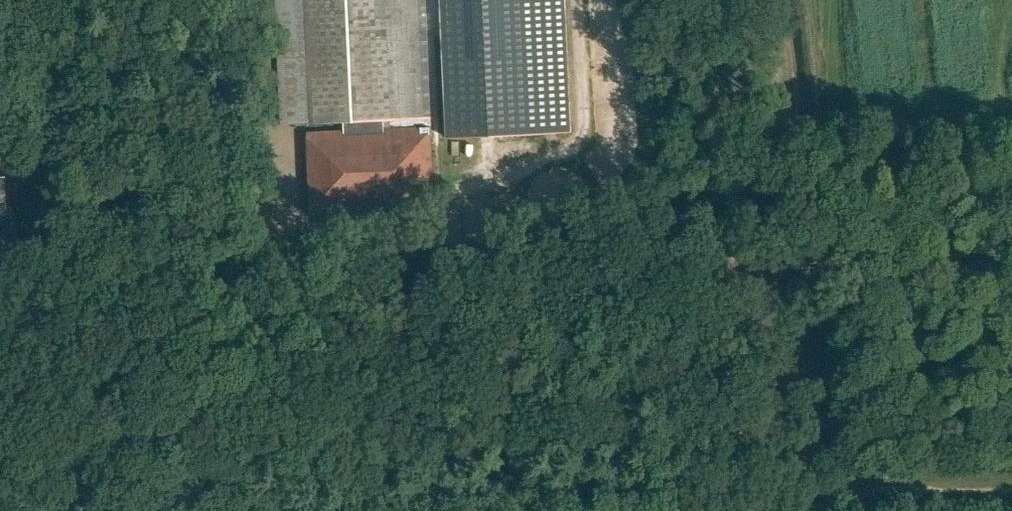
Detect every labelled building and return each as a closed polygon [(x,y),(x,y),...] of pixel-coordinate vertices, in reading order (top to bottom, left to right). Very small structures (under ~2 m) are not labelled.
[(343,130),(306,132),(310,216),(434,210),(430,126),(424,0),(275,0),(280,125),(343,122),(343,130)] [(446,138),(570,133),(564,0),(440,0),(446,138)]
